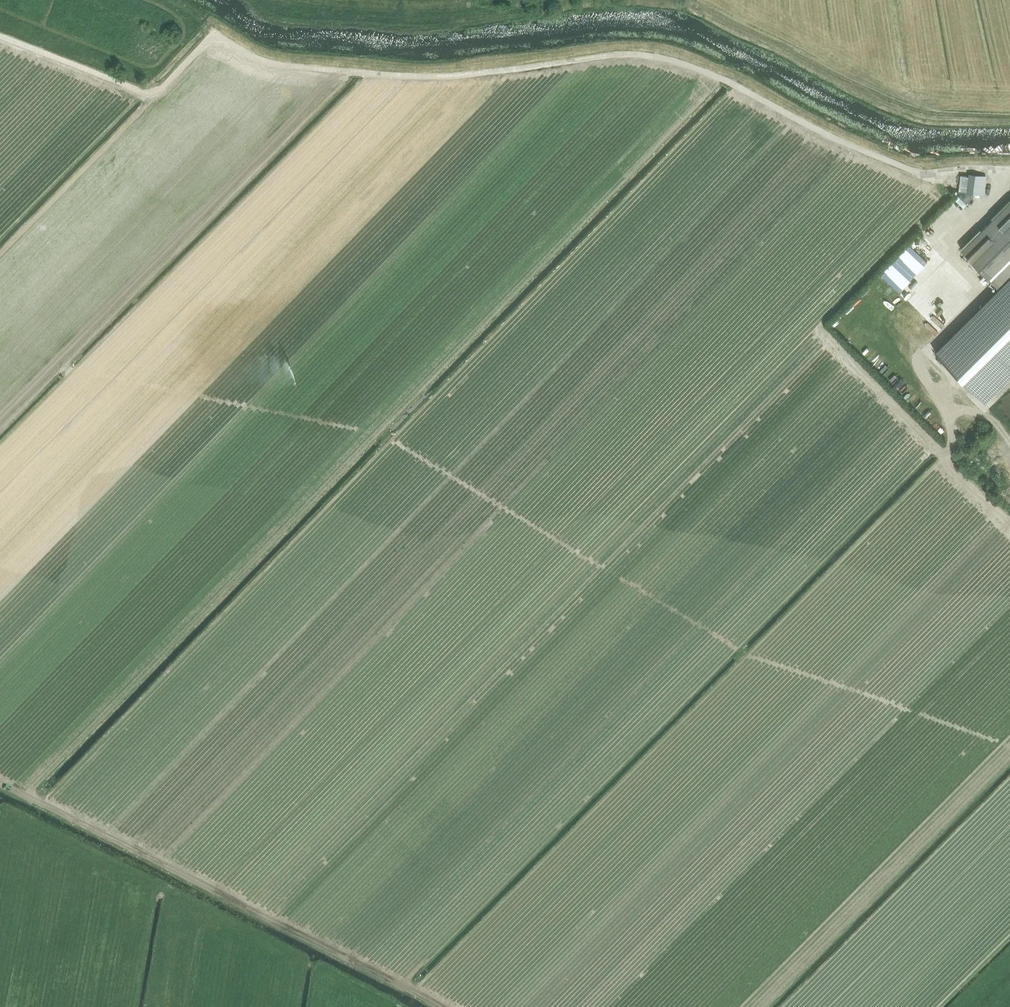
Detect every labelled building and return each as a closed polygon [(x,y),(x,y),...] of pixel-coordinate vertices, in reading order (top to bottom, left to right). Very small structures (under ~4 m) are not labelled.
[(967,192),(974,193),(980,194),(982,176),(976,175),(969,174),(967,192)] [(1009,274),(1009,201),(961,250),(998,286),(1009,274)] [(985,401),(1009,376),(1009,275),(935,350),(985,401)]
